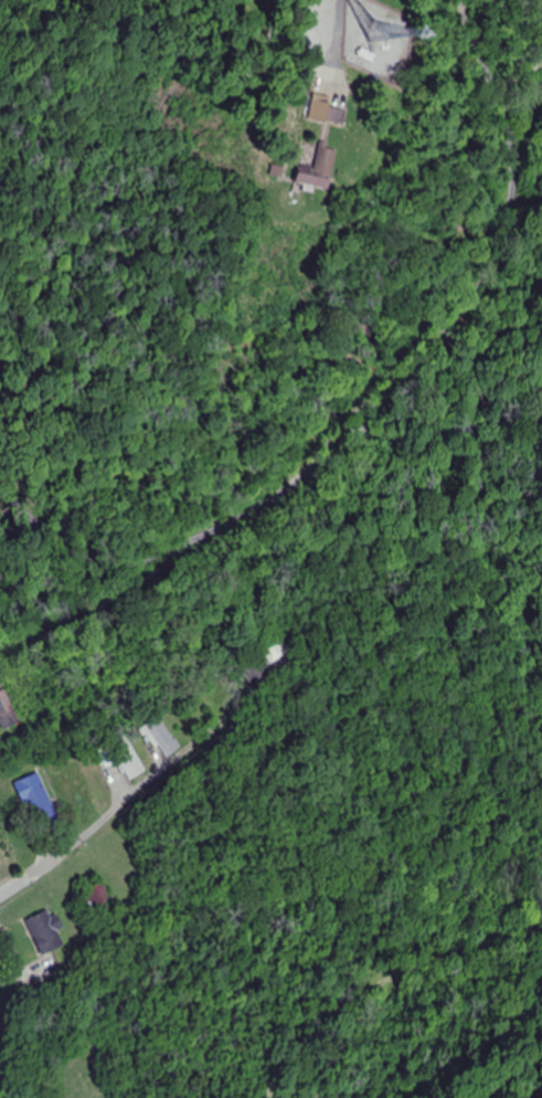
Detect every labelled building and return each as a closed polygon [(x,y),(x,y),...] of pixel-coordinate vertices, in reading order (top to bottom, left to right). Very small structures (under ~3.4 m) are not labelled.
[(325,197),(334,171),(306,161),(297,187),(325,197)] [(2,728),(18,723),(9,690),(0,693),(0,720),(2,728)] [(116,751),(130,781),(148,773),(133,743),(116,751)] [(19,782),(38,833),(62,824),(43,773),(19,782)] [(112,906),(102,883),(80,892),(89,915),(112,906)] [(29,919),(41,954),(64,947),(52,912),(29,919)]
